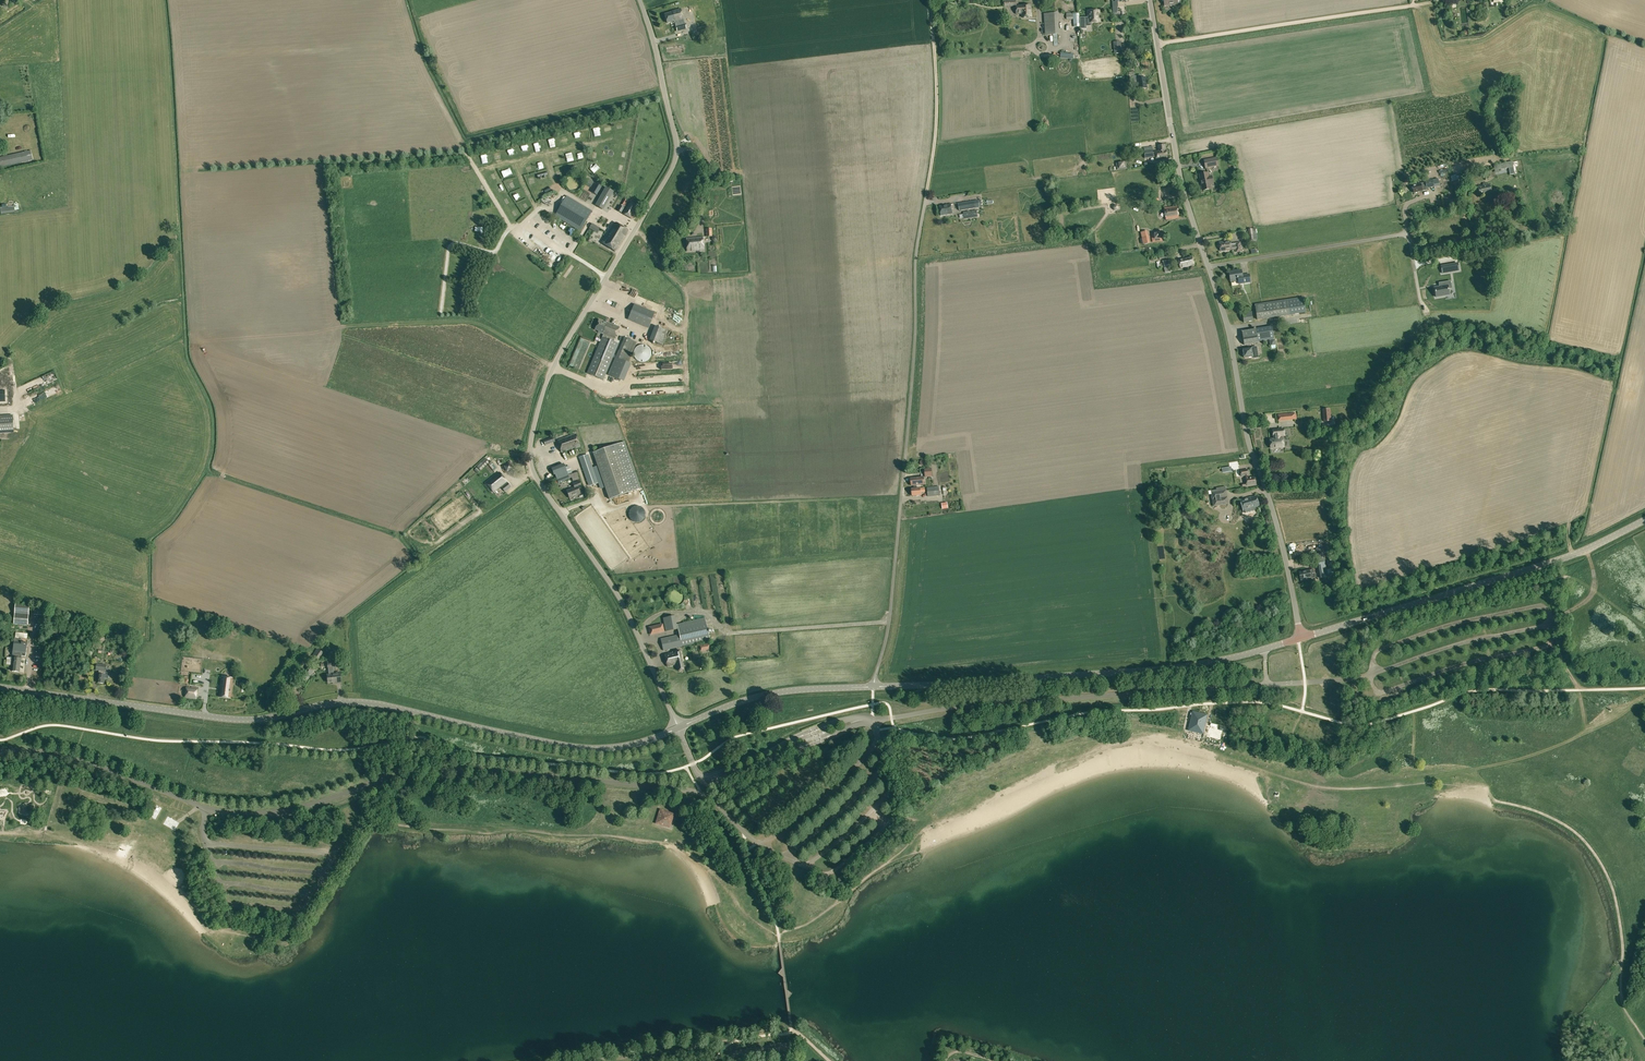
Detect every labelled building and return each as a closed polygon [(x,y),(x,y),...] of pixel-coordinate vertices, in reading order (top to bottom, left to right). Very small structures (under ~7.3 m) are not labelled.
[(1031,5),(1021,5),(1016,6),(1017,14),(1022,14),(1022,18),(1032,17),(1031,5)] [(674,21),(674,22),(683,19),(680,9),(670,12),(671,13),(665,14),(667,23),(674,21)] [(1087,28),(1086,23),(1088,23),(1100,22),(1100,10),(1087,11),(1088,17),(1080,17),(1081,29),(1087,28)] [(1044,14),(1045,35),(1060,35),(1058,14),(1044,14)] [(683,19),(674,22),(677,31),(686,29),(683,19)] [(1122,54),(1121,42),(1113,42),(1114,54),(1122,54)] [(1152,147),(1143,148),(1145,159),(1154,158),(1154,157),(1156,157),(1156,160),(1168,158),(1166,150),(1166,144),(1158,146),(1159,152),(1155,152),(1153,153),(1152,147)] [(0,157),(0,167),(33,160),(31,150),(0,157)] [(1217,157),(1204,160),(1205,169),(1219,166),(1217,157)] [(1495,171),(1512,168),(1511,162),(1493,165),(1495,171)] [(1212,176),(1209,177),(1208,174),(1200,175),(1202,182),(1203,191),(1211,189),(1210,185),(1210,184),(1213,184),(1212,176)] [(571,176),(569,177),(568,178),(567,180),(566,182),(566,183),(566,185),(567,187),(568,189),(569,190),(571,191),(573,191),(575,191),(577,191),(578,190),(580,189),(581,187),(582,186),(582,184),(582,182),(582,180),(581,178),(580,177),(578,176),(576,175),(574,175),(572,175),(571,176)] [(1427,188),(1434,187),(1433,180),(1428,181),(1428,182),(1421,184),(1412,186),(1414,193),(1422,191),(1427,190),(1427,188)] [(1483,183),(1484,186),(1478,187),(1480,196),(1492,193),(1490,184),(1487,185),(1486,182),(1483,183)] [(596,184),(591,192),(597,195),(601,187),(596,184)] [(614,192),(606,187),(600,197),(595,205),(603,210),(614,192)] [(554,204),(556,199),(550,195),(547,200),(554,204)] [(555,216),(580,232),(593,211),(566,196),(555,216)] [(979,201),(979,200),(974,201),(958,203),(959,211),(980,208),(979,201)] [(632,219),(639,207),(629,201),(622,213),(632,219)] [(952,214),(951,204),(939,206),(941,216),(952,214)] [(1177,207),(1165,208),(1166,220),(1179,218),(1177,207)] [(976,210),(963,212),(964,219),(977,217),(976,210)] [(605,237),(602,243),(603,243),(603,244),(615,251),(628,230),(615,223),(606,238),(605,237)] [(527,233),(535,241),(539,236),(531,229),(527,233)] [(1141,233),(1147,246),(1152,243),(1148,234),(1151,233),(1149,229),(1141,233)] [(670,231),(671,238),(680,237),(678,230),(670,231)] [(1257,240),(1256,231),(1252,232),(1248,232),(1250,241),(1254,241),(1254,240),(1257,240)] [(1163,233),(1152,234),(1153,242),(1163,241),(1163,233)] [(687,251),(704,251),(703,237),(686,238),(687,251)] [(1236,249),(1236,252),(1241,252),(1240,242),(1231,244),(1231,241),(1224,242),(1220,242),(1221,251),(1236,249)] [(1192,257),(1178,260),(1181,269),(1194,265),(1192,257)] [(1169,262),(1169,260),(1162,261),(1165,273),(1171,272),(1169,262)] [(1231,281),(1239,280),(1239,284),(1244,283),(1251,282),(1249,274),(1242,275),(1242,270),(1237,271),(1229,272),(1231,281)] [(1434,288),(1436,297),(1449,295),(1448,289),(1452,288),(1450,281),(1439,283),(1440,287),(1434,288)] [(1255,304),(1257,320),(1305,312),(1303,298),(1255,304)] [(628,320),(649,328),(655,313),(634,304),(628,320)] [(1242,314),(1244,323),(1253,321),(1252,312),(1242,314)] [(619,327),(606,322),(606,323),(599,320),(595,330),(599,331),(598,332),(602,334),(602,333),(603,334),(596,350),(587,373),(603,380),(613,357),(618,344),(613,342),(615,338),(619,327)] [(663,345),(668,332),(654,326),(649,340),(663,345)] [(1272,327),(1256,329),(1258,341),(1274,339),(1272,327)] [(1256,329),(1242,332),(1244,345),(1258,343),(1258,341),(1256,329)] [(624,337),(608,375),(620,381),(637,342),(624,337)] [(587,341),(581,339),(576,350),(582,352),(587,341)] [(634,351),(633,353),(634,355),(634,357),(635,359),(637,360),(639,361),(640,362),(642,362),(644,362),(646,361),(648,360),(649,359),(650,357),(651,355),(651,353),(651,351),(650,349),(649,348),(648,346),(646,345),(644,345),(642,344),(640,345),(638,345),(637,346),(635,348),(634,349),(634,351)] [(1253,357),(1255,358),(1259,358),(1257,347),(1254,347),(1243,349),(1245,358),(1253,356),(1253,357)] [(589,357),(586,356),(585,359),(586,359),(581,369),(586,371),(591,358),(589,357)] [(618,389),(612,392),(616,400),(621,397),(618,389)] [(14,433),(13,415),(0,416),(0,434),(14,433)] [(29,419),(26,425),(33,429),(36,423),(29,419)] [(1278,438),(1270,439),(1271,448),(1284,447),(1283,438),(1280,438),(1279,435),(1284,435),(1284,429),(1273,430),(1273,436),(1278,435),(1278,438)] [(557,440),(562,452),(574,448),(575,448),(576,448),(580,447),(576,434),(557,440)] [(543,441),(545,445),(555,442),(553,437),(543,441)] [(597,466),(594,467),(601,489),(605,487),(609,499),(641,489),(625,442),(593,453),(597,466)] [(580,457),(589,484),(596,482),(586,455),(580,457)] [(480,470),(489,462),(485,458),(477,467),(480,470)] [(501,466),(505,473),(514,468),(510,461),(501,466)] [(555,475),(557,480),(568,476),(563,463),(552,468),(554,475),(555,475)] [(1248,474),(1247,469),(1240,470),(1241,475),(1245,475),(1245,477),(1246,483),(1245,483),(1242,483),(1243,486),(1245,486),(1247,486),(1247,485),(1256,484),(1255,476),(1248,477),(1248,474)] [(505,492),(511,487),(499,472),(486,483),(494,492),(501,487),(505,492)] [(568,476),(557,480),(559,484),(570,479),(568,476)] [(914,486),(914,487),(917,487),(917,485),(924,485),(924,477),(911,478),(911,486),(914,486)] [(567,491),(569,498),(580,494),(578,488),(581,487),(579,482),(573,484),(574,488),(567,491)] [(917,487),(914,487),(914,489),(912,489),(912,496),(921,495),(921,493),(925,492),(925,488),(917,489),(917,487)] [(928,497),(940,495),(939,487),(927,488),(928,497)] [(1213,507),(1229,504),(1226,487),(1216,488),(1217,490),(1211,491),(1212,494),(1212,497),(1213,503),(1213,507)] [(1242,513),(1244,515),(1248,514),(1249,511),(1249,509),(1255,508),(1255,507),(1259,506),(1256,496),(1253,497),(1252,497),(1240,500),(1243,511),(1242,513)] [(635,506),(634,506),(634,507),(633,507),(632,507),(632,508),(631,508),(631,509),(630,509),(630,510),(630,511),(629,511),(629,512),(629,513),(629,514),(629,515),(629,516),(629,517),(630,518),(630,519),(631,519),(631,520),(632,520),(632,521),(633,521),(633,522),(634,522),(635,522),(636,522),(637,522),(638,522),(639,522),(640,522),(641,522),(641,521),(642,521),(642,520),(643,520),(643,519),(644,519),(644,518),(645,517),(645,516),(645,515),(645,514),(645,513),(645,512),(645,511),(644,511),(644,510),(644,509),(643,509),(643,508),(642,508),(641,507),(640,507),(640,506),(639,506),(638,506),(637,506),(636,506),(635,506)] [(1311,578),(1315,578),(1313,569),(1310,570),(1299,572),(1301,580),(1311,578)] [(16,603),(13,623),(27,625),(30,605),(16,603)] [(663,619),(665,631),(677,629),(674,617),(663,619)] [(705,618),(677,624),(679,635),(660,639),(663,651),(710,640),(705,618)] [(28,640),(28,634),(16,632),(15,638),(11,666),(12,666),(12,671),(20,672),(21,656),(26,656),(28,640)] [(318,649),(315,653),(313,656),(318,659),(322,652),(318,649)] [(664,654),(667,667),(677,664),(679,671),(684,670),(680,650),(664,654)] [(328,683),(333,682),(333,684),(337,683),(342,683),(341,673),(336,673),(337,674),(334,675),(333,668),(345,667),(344,661),(327,663),(328,669),(329,675),(327,675),(328,683)] [(111,674),(111,671),(110,669),(106,669),(107,666),(97,664),(96,670),(99,671),(97,683),(104,684),(105,679),(109,679),(109,676),(111,674)] [(312,669),(307,666),(301,675),(307,679),(312,669)] [(233,678),(222,677),(219,697),(230,698),(233,678)] [(197,689),(186,687),(185,698),(196,699),(197,689)] [(1190,730),(1203,733),(1207,716),(1206,716),(1194,713),(1190,730)] [(167,809),(156,818),(166,830),(178,820),(167,809)] [(655,824),(670,828),(674,814),(660,809),(655,824)]
